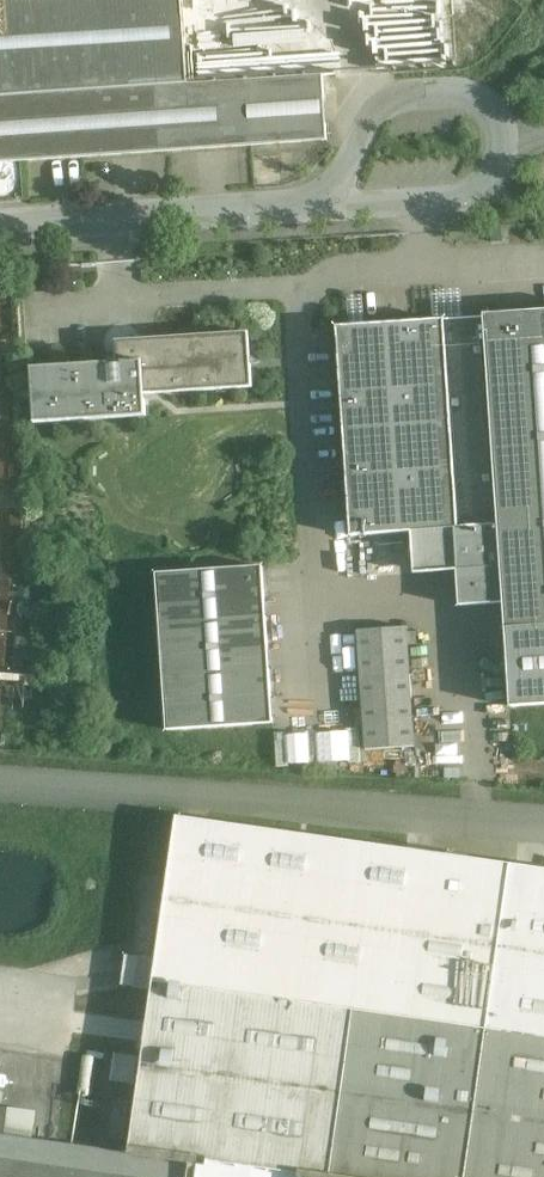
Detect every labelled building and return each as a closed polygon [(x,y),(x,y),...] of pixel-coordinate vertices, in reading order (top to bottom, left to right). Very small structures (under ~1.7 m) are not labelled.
[(189,84),(183,0),(0,0),(0,97),(189,84)] [(0,97),(0,162),(253,145),(249,80),(189,84),(0,97)] [(257,155),(258,183),(294,181),(293,153),(257,155)] [(337,326),(351,536),(454,529),(460,605),(504,602),(511,706),(543,704),(543,312),(337,326)] [(147,416),(145,394),(253,387),(249,332),(116,341),(117,365),(109,366),(109,363),(31,368),(35,424),(147,416)] [(263,566),(157,573),(167,730),(273,723),(263,566)] [(407,627),(358,630),(366,750),(415,746),(407,627)] [(177,816),(157,960),(126,955),(122,985),(153,989),(129,1153),(4,1135),(8,1107),(0,1106),(0,1176),(543,1176),(543,869),(177,816)] [(136,1058),(117,1056),(114,1079),(132,1082),(136,1058)] [(129,1100),(115,1098),(109,1136),(123,1138),(129,1100)]
